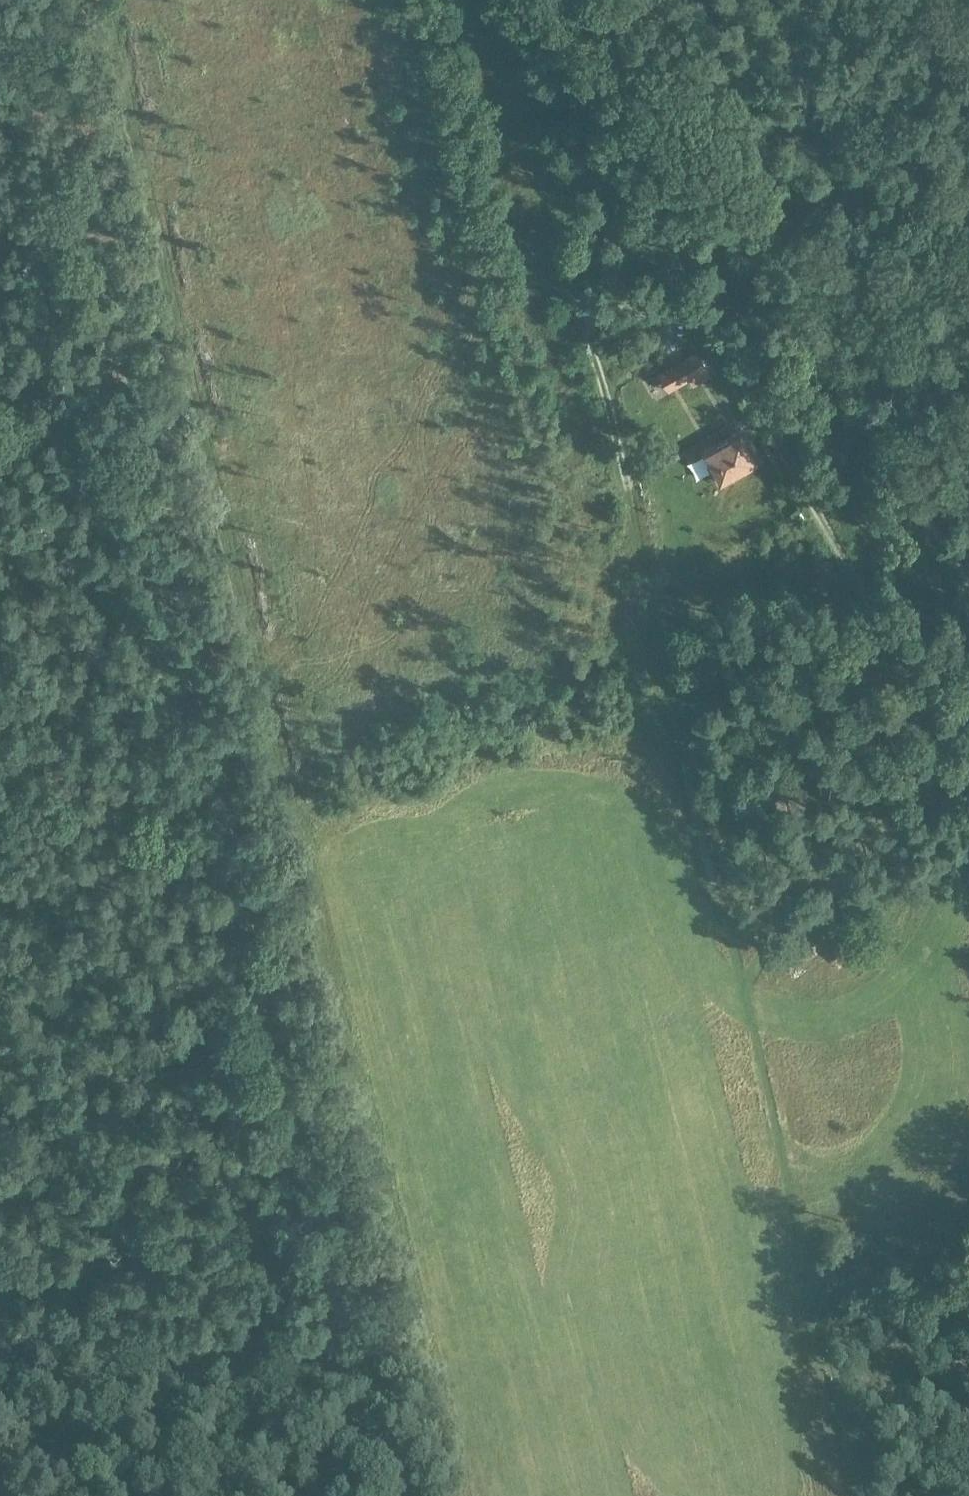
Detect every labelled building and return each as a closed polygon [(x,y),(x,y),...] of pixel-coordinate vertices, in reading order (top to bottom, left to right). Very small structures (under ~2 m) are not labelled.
[(696,349),(658,370),(669,389),(689,378),(692,382),(709,372),(696,349)] [(742,429),(703,451),(721,482),(760,460),(742,429)]
